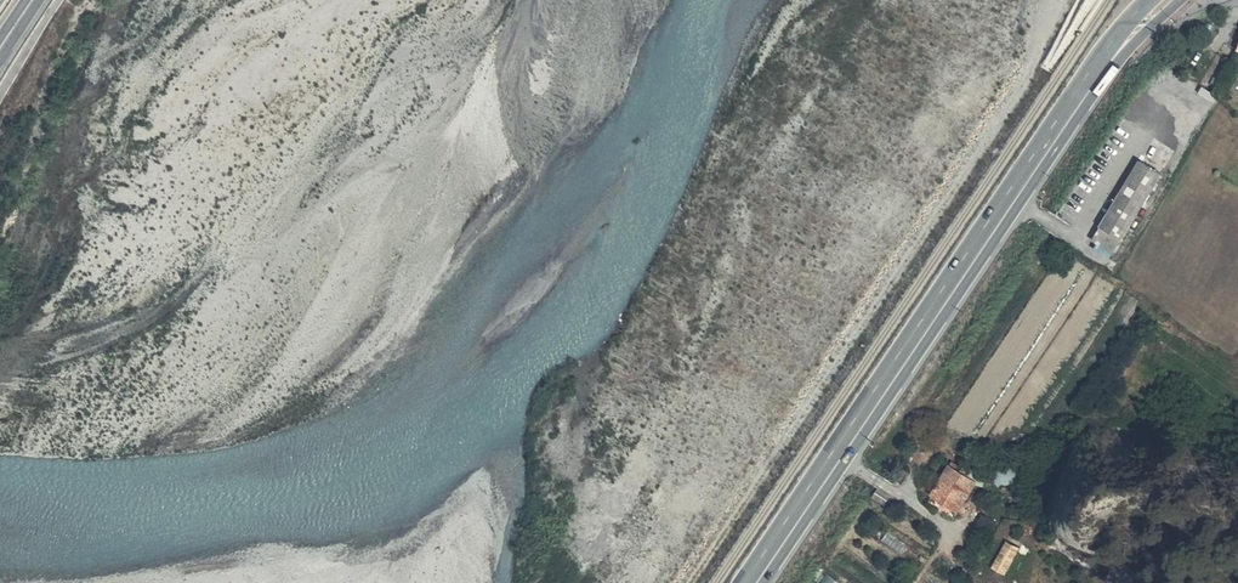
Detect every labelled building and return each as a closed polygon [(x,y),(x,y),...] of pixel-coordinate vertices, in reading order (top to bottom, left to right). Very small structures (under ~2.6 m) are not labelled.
[(1104,229),(1127,241),(1167,175),(1146,162),(1104,229)] [(1115,259),(1118,255),(1127,241),(1104,229),(1095,242),(1102,245),(1099,252),(1115,259)] [(1030,257),(1029,259),(1038,266),(1043,260),(1040,256),(1045,246),(1040,241),(1030,257)] [(977,468),(989,475),(1000,481),(1044,469),(1040,456),(997,465),(984,457),(980,464),(977,468)] [(972,465),(962,458),(944,487),(972,504),(989,475),(977,468),(980,464),(975,461),(972,465)] [(1002,548),(989,539),(981,552),(996,560),(1001,551),(1002,548)] [(817,582),(842,582),(843,581),(825,570),(817,582)]
